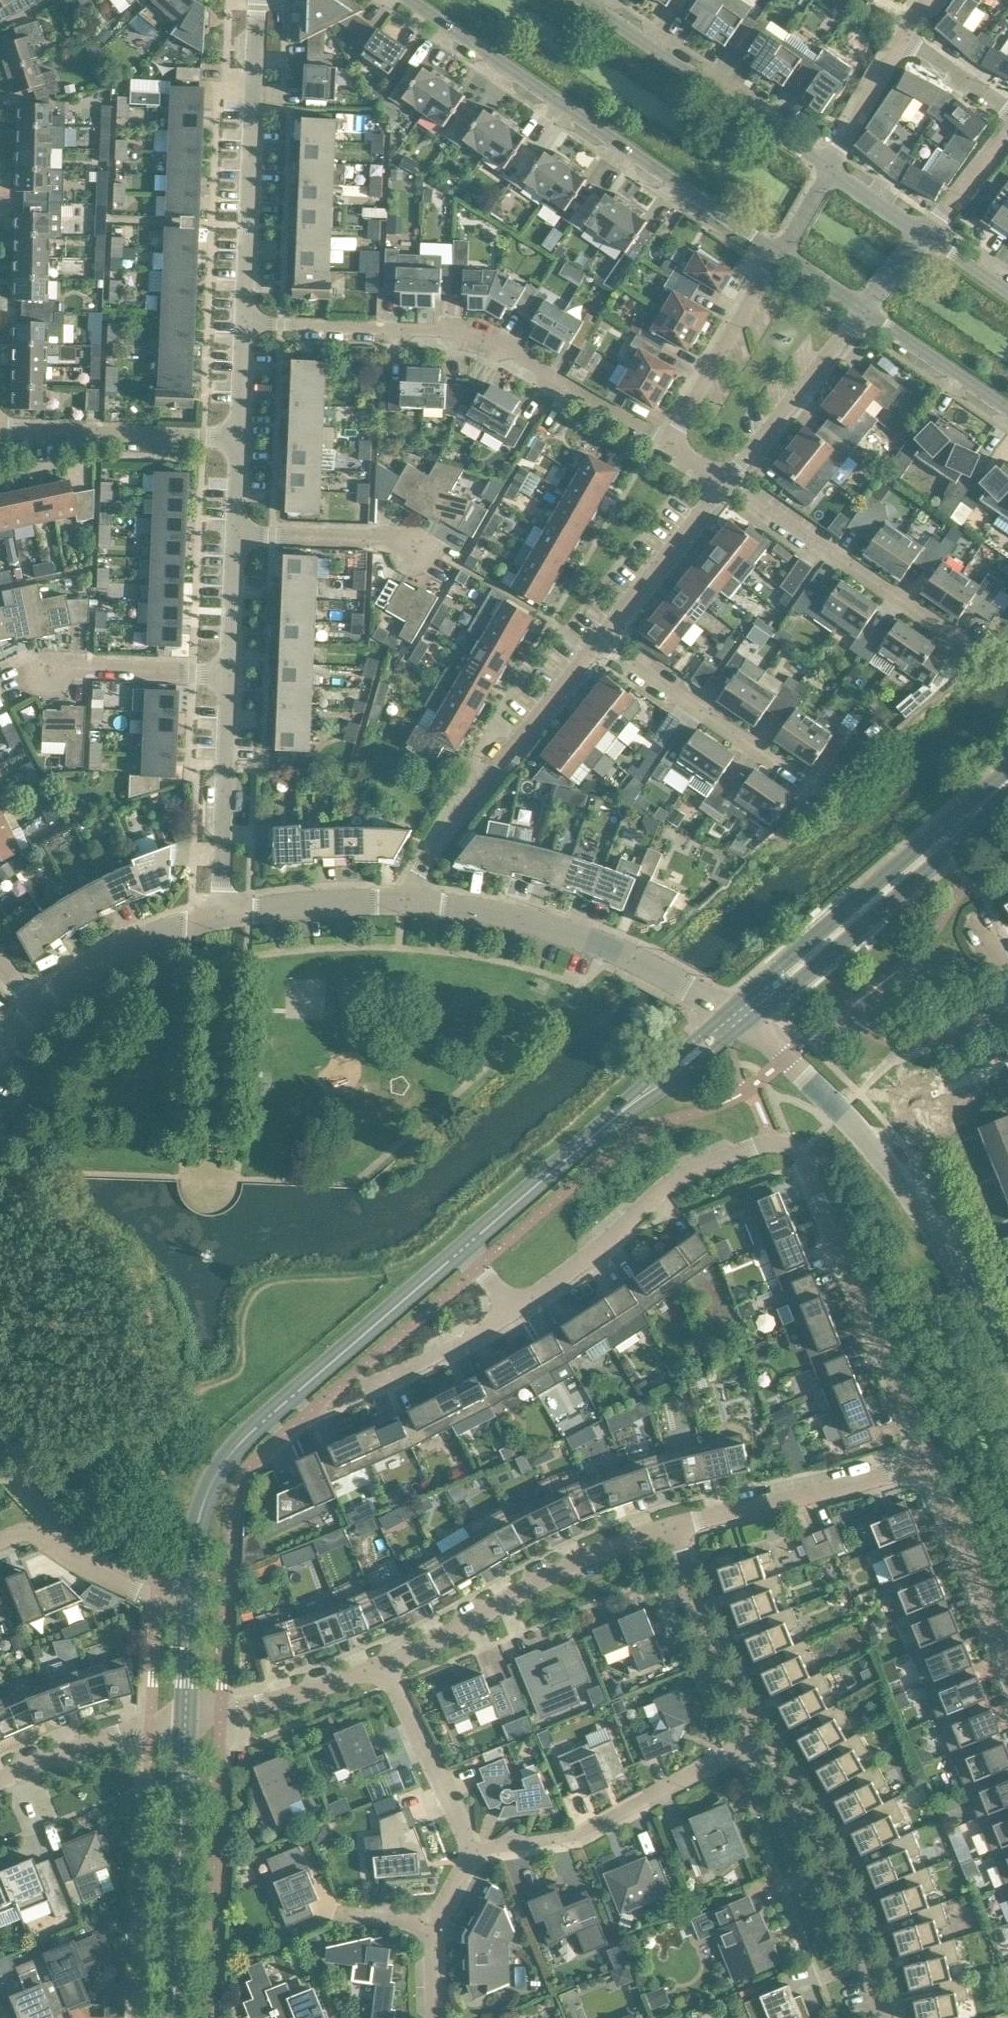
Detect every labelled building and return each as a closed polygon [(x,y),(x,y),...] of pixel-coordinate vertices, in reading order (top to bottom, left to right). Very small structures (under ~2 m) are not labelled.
[(5,6),(10,16),(9,17),(10,18),(43,0),(0,0),(0,9),(5,6)] [(142,10),(153,0),(126,0),(130,6),(136,1),(142,9),(142,10)] [(193,2),(190,0),(153,0),(142,10),(142,9),(129,22),(142,36),(147,38),(151,37),(155,35),(157,32),(162,27),(170,34),(169,35),(193,2)] [(320,0),(310,0),(310,8),(304,11),(304,10),(303,10),(301,43),(302,43),(302,41),(309,38),(308,66),(334,68),(334,54),(325,54),(326,30),(333,26),(320,0)] [(333,26),(340,23),(360,37),(355,44),(366,52),(380,31),(357,15),(363,11),(365,12),(365,11),(349,0),(320,0),(333,26)] [(686,0),(657,0),(667,7),(670,3),(679,10),(686,0)] [(729,0),(686,0),(679,10),(688,16),(686,20),(706,33),(729,0)] [(760,17),(756,22),(747,15),(752,7),(742,0),(729,0),(706,33),(725,47),(728,43),(737,50),(760,17)] [(980,4),(975,0),(954,0),(946,12),(949,14),(936,29),(964,54),(966,52),(975,58),(989,37),(982,33),(978,38),(964,26),(980,4)] [(202,8),(193,2),(169,35),(170,36),(171,34),(201,52),(201,54),(202,54),(203,25),(207,27),(207,29),(208,29),(209,12),(208,12),(204,10),(204,8),(202,8)] [(764,73),(786,42),(790,35),(771,22),(770,24),(760,17),(737,50),(747,56),(744,60),(764,73)] [(1,71),(36,60),(31,46),(44,42),(37,21),(13,28),(17,40),(0,45),(0,67),(1,71)] [(407,49),(380,31),(366,52),(363,56),(390,75),(407,49)] [(796,89),(815,62),(820,54),(818,53),(817,56),(808,49),(809,48),(790,35),(786,42),(764,73),(783,87),(786,83),(796,89)] [(993,48),(996,42),(989,37),(975,58),(984,64),(983,66),(1007,80),(1007,56),(993,48)] [(99,44),(87,47),(90,59),(102,55),(99,44)] [(820,54),(815,62),(796,89),(805,96),(802,100),(819,111),(823,114),(849,75),(820,54)] [(40,74),(36,60),(1,71),(6,87),(8,86),(11,94),(32,88),(35,99),(59,92),(52,70),(40,74)] [(337,101),(338,68),(334,68),(308,66),(306,99),(337,101)] [(449,78),(434,68),(434,69),(435,69),(432,73),(425,68),(421,73),(410,66),(389,98),(400,106),(405,100),(424,113),(449,78)] [(175,81),(200,82),(201,68),(176,67),(175,81)] [(895,86),(880,108),(900,121),(915,98),(931,106),(927,113),(934,117),(949,96),(940,90),(941,88),(908,71),(898,88),(895,86)] [(472,109),(462,102),(466,97),(459,92),(461,88),(462,89),(463,87),(449,78),(424,113),(443,127),(439,133),(450,140),(472,109)] [(74,85),(64,87),(66,94),(76,92),(74,85)] [(169,109),(188,109),(200,110),(201,88),(170,87),(169,109)] [(129,113),(159,113),(159,99),(141,99),(141,89),(130,89),(129,113)] [(958,102),(949,96),(934,117),(941,122),(946,117),(959,128),(944,151),(963,164),(978,143),(975,140),(988,125),(959,101),(958,102)] [(117,97),(116,107),(128,107),(128,97),(117,97)] [(17,104),(16,126),(50,127),(51,105),(17,104)] [(101,128),(109,129),(110,106),(102,106),(101,128)] [(127,117),(128,107),(116,107),(116,117),(127,117)] [(884,143),(900,121),(880,108),(866,129),(869,131),(856,146),(884,171),(886,169),(895,175),(909,154),(902,149),(897,155),(884,143)] [(200,110),(188,109),(169,109),(168,130),(187,131),(199,132),(200,110)] [(509,120),(495,110),(494,111),(495,111),(493,115),(486,110),(482,115),(472,109),(450,140),(461,148),(465,142),(485,155),(509,120)] [(306,118),(305,141),(336,142),(337,120),(306,118)] [(533,151),(523,144),(526,138),(520,134),(522,130),(523,130),(524,129),(509,120),(485,155),(504,169),(500,175),(511,182),(533,151)] [(62,127),(50,127),(16,126),(16,148),(50,148),(61,149),(62,127)] [(101,128),(100,150),(108,150),(109,129),(101,128)] [(199,132),(187,131),(168,130),(167,152),(186,153),(198,153),(199,132)] [(128,132),(126,159),(140,160),(141,133),(128,132)] [(374,134),(373,144),(385,144),(385,134),(374,134)] [(115,140),(115,150),(126,150),(126,141),(115,140)] [(335,164),(336,142),(305,141),(304,163),(335,164)] [(384,154),(385,144),(373,144),(373,154),(384,154)] [(49,170),(50,148),(16,148),(15,169),(49,170)] [(108,162),(108,150),(100,150),(99,162),(108,162)] [(126,160),(126,150),(115,150),(114,160),(126,160)] [(570,161),(556,152),(555,153),(556,153),(553,157),(546,152),(543,157),(533,151),(511,182),(522,190),(526,184),(546,197),(570,161)] [(948,186),(963,164),(944,151),(928,174),(913,165),(916,159),(909,154),(895,175),(904,182),(903,183),(936,201),(945,184),(948,186)] [(198,153),(186,153),(167,152),(166,174),(185,175),(197,175),(198,153)] [(594,192),(584,185),(587,180),(580,175),(583,172),(584,172),(584,171),(570,161),(546,197),(541,203),(572,224),(594,192)] [(334,186),(335,164),(304,163),(303,184),(334,186)] [(63,170),(49,170),(15,169),(15,192),(23,192),(23,202),(62,203),(63,170)] [(95,204),(106,204),(108,172),(96,171),(95,204)] [(197,175),(185,175),(166,174),(165,196),(184,197),(196,197),(197,175)] [(383,187),(383,178),(372,177),(371,187),(383,187)] [(113,183),(113,193),(124,193),(125,184),(113,183)] [(333,207),(334,186),(303,184),(302,206),(333,207)] [(382,197),(383,187),(371,187),(371,197),(382,197)] [(1005,187),(981,221),(991,228),(992,227),(1007,237),(1007,189),(1005,187)] [(425,188),(425,202),(433,202),(434,189),(425,188)] [(631,203),(617,194),(616,195),(617,195),(614,199),(607,194),(604,199),(594,192),(572,224),(582,232),(587,226),(606,239),(631,203)] [(124,203),(124,193),(113,193),(112,203),(124,203)] [(196,197),(184,197),(165,196),(164,218),(183,218),(182,223),(182,228),(195,228),(195,223),(196,197)] [(62,204),(62,203),(23,202),(23,213),(14,213),(14,235),(48,236),(60,236),(61,204),(62,204)] [(644,227),(648,222),(641,218),(644,214),(645,213),(631,203),(606,239),(626,252),(621,259),(633,267),(655,235),(644,227)] [(93,236),(105,237),(106,204),(95,204),(93,236)] [(332,229),(333,207),(302,206),(301,227),(332,229)] [(398,236),(399,214),(384,213),(383,235),(398,236)] [(370,220),(370,230),(381,230),(381,221),(370,220)] [(672,231),(663,225),(656,234),(666,241),(672,231)] [(163,250),(194,251),(195,228),(182,228),(164,227),(163,250)] [(331,250),(332,229),(301,227),(300,249),(331,250)] [(381,240),(381,230),(370,230),(369,240),(381,240)] [(47,258),(48,236),(14,235),(14,257),(47,258)] [(122,238),(111,237),(110,257),(122,257),(122,238)] [(559,245),(553,254),(560,258),(566,250),(559,245)] [(104,247),(96,247),(95,259),(104,259),(104,247)] [(671,277),(693,289),(698,279),(722,293),(726,285),(728,286),(734,277),(732,275),(733,273),(718,265),(720,263),(721,264),(722,263),(699,247),(698,248),(700,249),(685,271),(677,266),(671,277)] [(330,272),(331,250),(300,249),(299,271),(330,272)] [(418,307),(420,256),(400,255),(400,249),(386,249),(384,292),(397,292),(396,298),(402,298),(402,306),(418,307)] [(194,251),(163,250),(163,254),(154,254),(153,266),(162,267),(162,271),(193,273),(194,251)] [(441,294),(452,295),(454,265),(442,264),(442,257),(420,256),(418,307),(435,308),(435,300),(441,300),(441,294)] [(47,279),(47,258),(14,257),(13,279),(47,279)] [(122,257),(110,257),(110,269),(121,269),(122,257)] [(104,259),(95,259),(95,271),(103,271),(104,259)] [(368,273),(379,273),(380,264),(368,263),(368,273)] [(487,310),(498,272),(466,270),(466,265),(454,265),(452,295),(464,295),(463,301),(469,301),(469,309),(487,310)] [(577,269),(570,280),(580,286),(587,274),(584,273),(577,269)] [(193,273),(162,271),(161,293),(192,294),(193,273)] [(332,284),(330,284),(330,272),(299,271),(299,282),(297,282),(296,297),(331,299),(332,284)] [(523,316),(538,290),(528,284),(525,288),(498,272),(487,310),(502,319),(506,312),(511,315),(514,310),(523,316)] [(379,273),(368,273),(367,283),(379,283),(379,273)] [(693,289),(671,277),(665,287),(674,293),(664,311),(701,333),(708,321),(706,320),(710,313),(687,299),(693,289)] [(47,301),(47,279),(13,279),(13,301),(21,301),(21,312),(54,312),(55,301),(47,301)] [(109,280),(109,290),(120,291),(120,281),(109,280)] [(379,283),(367,283),(367,292),(378,293),(379,283)] [(120,301),(120,291),(109,290),(108,300),(120,301)] [(546,345),(565,311),(547,300),(549,296),(538,290),(523,316),(533,321),(530,326),(535,330),(531,336),(546,345)] [(192,294),(161,293),(160,314),(191,316),(192,294)] [(597,324),(591,321),(594,316),(570,302),(565,311),(546,345),(560,353),(563,346),(569,349),(572,344),(582,350),(588,340),(597,324)] [(701,333),(664,311),(655,306),(649,316),(648,316),(642,326),(637,334),(659,347),(665,337),(688,350),(692,343),(694,344),(701,333)] [(64,313),(54,312),(21,312),(20,322),(12,322),(12,345),(46,345),(60,346),(63,346),(64,313)] [(191,316),(160,314),(159,336),(191,337),(191,316)] [(107,324),(107,334),(118,334),(119,324),(107,324)] [(118,344),(118,334),(107,334),(106,343),(118,344)] [(659,347),(637,334),(627,353),(637,358),(630,369),(668,391),(674,379),(672,378),(676,371),(653,357),(659,347)] [(191,337),(159,336),(159,358),(190,359),(191,337)] [(599,347),(588,340),(582,350),(575,362),(586,369),(596,352),(599,347)] [(60,346),(46,345),(12,345),(11,366),(45,367),(45,356),(60,356),(60,346)] [(91,346),(91,368),(99,368),(100,347),(91,346)] [(190,359),(159,358),(158,379),(189,380),(190,359)] [(119,360),(119,388),(141,389),(141,371),(130,371),(131,360),(119,360)] [(296,360),(295,382),(326,383),(327,362),(296,360)] [(45,389),(45,367),(11,366),(11,388),(45,389)] [(105,367),(105,377),(116,377),(117,367),(105,367)] [(99,368),(91,368),(90,380),(99,380),(99,368)] [(424,408),(425,369),(409,368),(409,376),(403,376),(402,382),(391,382),(389,411),(402,412),(404,407),(424,408)] [(455,417),(465,385),(447,384),(447,378),(441,378),(442,370),(425,369),(424,408),(446,409),(444,414),(455,417)] [(630,369),(619,388),(655,408),(659,401),(661,402),(668,391),(630,369)] [(853,369),(838,388),(866,410),(874,400),(887,410),(902,391),(878,372),(876,374),(877,374),(878,373),(882,376),(874,386),(853,369)] [(364,376),(363,385),(375,386),(375,376),(364,376)] [(116,377),(105,377),(105,387),(116,387),(116,377)] [(189,380),(158,379),(157,391),(155,391),(155,406),(165,406),(168,410),(173,410),(176,407),(190,407),(190,392),(188,393),(189,380)] [(325,405),(326,383),(295,382),(294,404),(325,405)] [(374,396),(375,386),(363,385),(363,395),(374,396)] [(485,431),(507,393),(492,385),(488,392),(483,389),(480,394),(465,385),(455,417),(467,420),(485,431)] [(116,387),(105,387),(104,396),(116,397),(116,387)] [(44,410),(45,389),(11,388),(11,410),(44,410)] [(866,410),(838,388),(822,407),(844,424),(836,434),(862,455),(867,448),(860,443),(870,431),(857,421),(866,410)] [(85,411),(97,411),(98,390),(86,389),(85,411)] [(521,401),(507,393),(485,431),(514,448),(529,422),(519,416),(522,411),(517,408),(521,401)] [(324,427),(325,405),(294,404),(293,426),(324,427)] [(369,430),(379,430),(379,418),(373,417),(374,407),(362,407),(362,417),(370,417),(369,430)] [(971,475),(979,456),(976,455),(982,446),(974,440),(976,438),(950,421),(949,423),(941,418),(935,427),(932,424),(918,439),(915,437),(899,462),(895,459),(885,474),(898,482),(916,456),(951,480),(944,495),(946,496),(937,509),(951,518),(962,502),(977,479),(971,475)] [(323,449),(324,427),(293,426),(292,447),(323,449)] [(862,455),(836,434),(828,444),(806,427),(791,446),(819,468),(828,458),(840,468),(850,456),(856,461),(862,455)] [(533,448),(541,454),(547,443),(538,438),(533,448)] [(361,440),(361,450),(372,450),(372,441),(361,440)] [(832,478),(819,468),(791,446),(776,465),(797,482),(789,492),(809,507),(832,478)] [(322,471),(323,449),(292,447),(291,469),(322,471)] [(541,454),(533,448),(527,458),(536,464),(541,454)] [(371,460),(372,450),(361,450),(360,460),(371,460)] [(579,475),(596,485),(607,491),(612,482),(614,483),(620,473),(590,455),(579,475)] [(421,514),(451,466),(438,462),(429,476),(408,464),(392,491),(413,504),(411,508),(421,514)] [(1006,462),(1000,471),(998,469),(983,483),(977,479),(962,502),(975,510),(981,501),(1001,514),(1007,503),(1007,463),(1006,462)] [(543,492),(558,473),(546,464),(531,483),(543,492)] [(464,470),(451,466),(421,514),(434,522),(437,517),(473,538),(489,510),(453,490),(464,470)] [(321,492),(322,471),(291,469),(290,491),(321,492)] [(154,472),(153,494),(184,495),(185,473),(154,472)] [(579,475),(568,493),(598,511),(603,502),(601,500),(607,491),(596,485),(579,475)] [(520,491),(526,481),(517,476),(511,485),(520,491)] [(71,493),(69,484),(61,486),(60,482),(47,485),(55,520),(75,515),(76,522),(93,519),(94,489),(71,493)] [(100,482),(100,492),(111,493),(112,483),(100,482)] [(359,484),(359,493),(370,494),(370,484),(359,484)] [(55,520),(47,485),(33,488),(34,492),(27,493),(33,524),(55,520)] [(514,501),(520,491),(511,485),(505,495),(514,501)] [(33,524),(27,493),(19,495),(18,491),(5,494),(12,529),(33,524)] [(320,514),(321,492),(290,491),(289,513),(320,514)] [(111,503),(111,493),(100,492),(100,502),(111,503)] [(370,504),(370,494),(359,493),(358,503),(370,504)] [(568,493),(557,512),(585,528),(590,519),(592,520),(598,511),(568,493)] [(5,494),(0,495),(0,531),(12,529),(5,494)] [(183,517),(184,495),(153,494),(152,515),(183,517)] [(884,566),(905,535),(889,525),(886,507),(870,495),(847,528),(871,544),(865,553),(884,566)] [(557,512),(546,531),(576,548),(582,539),(579,538),(585,528),(557,512)] [(489,523),(498,528),(504,518),(495,513),(489,523)] [(182,538),(183,517),(152,515),(151,537),(182,538)] [(124,539),(123,519),(114,519),(115,539),(124,539)] [(731,520),(718,537),(754,566),(772,543),(750,526),(749,527),(750,528),(746,533),(731,520)] [(492,538),(498,528),(489,523),(483,533),(492,538)] [(99,525),(98,535),(110,536),(110,526),(99,525)] [(546,531),(535,549),(563,566),(569,556),(571,558),(576,548),(546,531)] [(109,546),(110,536),(98,535),(98,545),(109,546)] [(927,565),(936,551),(941,544),(931,537),(923,548),(905,535),(884,566),(902,579),(917,558),(927,565)] [(181,560),(182,538),(151,537),(150,559),(181,560)] [(754,566),(718,537),(705,553),(714,560),(742,583),(755,567),(754,566)] [(945,537),(941,544),(936,551),(946,558),(956,544),(945,537)] [(478,541),(465,565),(474,570),(487,547),(478,541)] [(535,549),(526,543),(514,562),(554,586),(560,576),(558,575),(563,566),(535,549)] [(778,543),(772,551),(788,563),(794,555),(778,543)] [(355,570),(355,580),(366,581),(368,551),(354,550),(353,570),(355,570)] [(742,583),(714,560),(705,553),(692,569),(720,591),(730,599),(742,583)] [(287,555),(287,577),(318,578),(319,556),(287,555)] [(787,592),(793,597),(813,567),(800,558),(780,587),(787,592)] [(180,582),(181,560),(150,559),(149,581),(180,582)] [(54,573),(52,562),(42,564),(44,575),(54,573)] [(514,562),(509,571),(519,577),(513,587),(541,604),(547,594),(549,595),(554,586),(514,562)] [(941,605),(962,575),(943,562),(922,593),(941,605)] [(44,575),(42,564),(32,566),(35,577),(44,575)] [(97,568),(96,578),(108,579),(108,569),(97,568)] [(720,591),(692,569),(679,585),(708,607),(720,591)] [(462,570),(456,580),(465,586),(471,575),(462,570)] [(0,573),(0,577),(2,584),(11,582),(9,571),(0,573)] [(980,587),(962,575),(941,605),(960,618),(968,606),(991,623),(1001,609),(992,603),(1005,584),(989,573),(980,587)] [(317,600),(318,578),(287,577),(286,598),(317,600)] [(107,589),(108,579),(96,578),(96,588),(107,589)] [(366,590),(366,581),(355,580),(355,590),(366,590)] [(860,594),(842,581),(833,594),(812,580),(791,611),(801,618),(806,612),(834,631),(833,632),(834,632),(839,625),(860,594)] [(179,604),(180,582),(149,581),(148,602),(179,604)] [(386,610),(408,622),(400,636),(412,643),(439,597),(426,590),(424,595),(402,582),(386,610)] [(89,620),(89,599),(66,600),(65,595),(41,600),(37,584),(24,586),(35,639),(48,636),(47,631),(71,626),(71,624),(89,620)] [(708,607),(679,585),(667,600),(695,623),(708,607)] [(24,586),(11,589),(14,605),(0,608),(0,640),(20,636),(21,641),(35,639),(24,586)] [(480,612),(512,631),(524,638),(530,629),(527,628),(533,618),(506,602),(508,598),(493,590),(480,612)] [(787,606),(793,597),(787,592),(780,602),(787,606)] [(879,607),(860,594),(839,625),(858,637),(850,649),(860,656),(875,635),(865,628),(879,607)] [(316,621),(317,600),(286,598),(285,620),(316,621)] [(508,598),(506,602),(530,616),(533,612),(508,598)] [(695,623),(667,600),(654,616),(663,624),(682,639),(695,623)] [(178,625),(179,604),(148,602),(147,624),(178,625)] [(437,612),(446,618),(452,608),(443,602),(437,612)] [(95,612),(95,621),(106,622),(106,612),(95,612)] [(440,628),(446,618),(437,612),(431,622),(440,628)] [(524,638),(512,631),(480,612),(469,631),(483,639),(511,655),(517,646),(519,647),(524,638)] [(354,614),(353,624),(365,624),(365,614),(354,614)] [(682,639),(663,624),(654,616),(641,633),(645,637),(640,644),(639,643),(639,644),(669,665),(670,664),(679,652),(674,648),(682,639)] [(763,631),(768,624),(758,617),(754,624),(763,631)] [(315,643),(316,621),(285,620),(284,642),(315,643)] [(106,632),(106,622),(95,621),(94,631),(106,632)] [(897,664),(918,633),(899,621),(885,641),(875,635),(860,656),(870,663),(878,651),(897,664)] [(178,647),(178,625),(147,624),(146,646),(178,647)] [(364,634),(365,624),(353,624),(353,633),(364,634)] [(777,631),(768,624),(763,631),(773,637),(777,631)] [(936,646),(918,633),(897,664),(930,687),(944,666),(930,656),(936,646)] [(730,637),(723,646),(730,651),(736,641),(730,637)] [(483,639),(472,658),(503,675),(508,666),(506,665),(511,655),(483,639)] [(415,650),(424,655),(430,645),(421,640),(415,650)] [(314,665),(315,643),(284,642),(283,664),(314,665)] [(723,660),(730,651),(723,646),(716,656),(723,660)] [(419,665),(424,655),(415,650),(410,660),(419,665)] [(737,713),(744,703),(758,682),(765,673),(746,660),(748,658),(737,651),(722,672),(733,679),(718,700),(737,713)] [(369,657),(366,667),(377,670),(380,661),(369,657)] [(472,658),(461,676),(490,693),(495,684),(497,685),(503,675),(472,658)] [(691,680),(703,689),(718,668),(705,659),(691,680)] [(313,687),(314,665),(283,664),(282,685),(313,687)] [(372,690),(377,670),(366,667),(362,681),(339,681),(339,688),(372,690)] [(461,676),(448,669),(437,687),(481,713),(486,703),(484,702),(490,693),(461,676)] [(607,675),(594,692),(631,722),(641,710),(640,702),(635,698),(607,675)] [(790,676),(785,684),(794,691),(798,686),(800,683),(790,676)] [(390,684),(380,681),(377,692),(387,695),(390,684)] [(798,686),(794,691),(803,697),(804,698),(811,688),(801,681),(800,683),(798,686)] [(758,682),(744,703),(737,713),(756,726),(777,695),(758,682)] [(785,684),(779,692),(789,698),(794,691),(785,684)] [(926,684),(913,696),(921,705),(934,694),(926,684)] [(312,708),(313,687),(282,685),(281,707),(312,708)] [(426,706),(429,708),(468,730),(473,721),(475,722),(481,713),(437,687),(426,706)] [(92,689),(91,700),(103,700),(103,690),(92,689)] [(145,689),(144,711),(175,712),(176,691),(145,689)] [(794,691),(789,698),(799,705),(804,698),(803,697),(794,691)] [(387,695),(377,692),(374,704),(384,706),(387,695)] [(594,692),(581,708),(618,738),(628,745),(641,730),(631,722),(594,692)] [(91,700),(91,709),(102,710),(103,700),(91,700)] [(357,700),(354,710),(365,713),(368,703),(357,700)] [(67,711),(42,710),(41,742),(66,743),(65,766),(82,767),(84,706),(67,706),(67,711)] [(311,730),(312,708),(281,707),(280,729),(311,730)] [(429,708),(408,743),(437,760),(446,744),(459,751),(465,741),(462,740),(468,730),(429,708)] [(581,708),(568,723),(606,754),(618,738),(581,708)] [(102,720),(102,710),(91,709),(90,719),(102,720)] [(801,742),(815,722),(796,709),(775,740),(794,752),(801,742)] [(174,734),(175,712),(144,711),(143,733),(174,734)] [(653,739),(664,748),(682,720),(670,713),(653,739)] [(820,715),(815,722),(801,742),(794,752),(813,765),(832,737),(845,745),(854,732),(842,723),(839,728),(820,715)] [(350,722),(348,731),(359,734),(361,725),(350,722)] [(876,722),(866,731),(874,739),(884,730),(876,722)] [(1,728),(5,737),(16,732),(11,723),(1,728)] [(568,723),(555,739),(583,762),(584,763),(591,768),(592,769),(593,769),(606,754),(568,723)] [(310,752),(311,730),(280,729),(279,751),(310,752)] [(717,743),(698,730),(684,751),(674,744),(652,775),(663,782),(678,761),(696,774),(717,743)] [(356,744),(359,734),(348,731),(345,741),(356,744)] [(20,741),(16,732),(5,737),(10,746),(20,741)] [(173,756),(174,734),(143,733),(142,755),(173,756)] [(550,762),(537,778),(572,788),(576,783),(571,778),(583,762),(555,739),(542,756),(550,762)] [(89,743),(89,755),(100,756),(101,744),(89,743)] [(736,756),(717,743),(696,774),(715,786),(736,756)] [(652,750),(646,760),(653,764),(659,754),(652,750)] [(100,768),(100,756),(89,755),(88,767),(100,768)] [(172,778),(173,756),(142,755),(141,776),(129,775),(128,798),(158,789),(159,778),(172,778)] [(646,774),(653,764),(646,760),(639,769),(646,774)] [(20,767),(25,776),(35,771),(30,762),(20,767)] [(753,813),(774,782),(755,769),(734,800),(753,813)] [(39,780),(35,771),(25,776),(29,785),(39,780)] [(793,795),(774,782),(753,813),(772,826),(793,795)] [(700,807),(710,814),(719,801),(709,794),(700,807)] [(625,795),(622,804),(631,807),(636,799),(625,795)] [(39,806),(44,815),(54,810),(50,801),(39,806)] [(710,814),(720,821),(729,808),(719,801),(710,814)] [(58,818),(54,810),(44,815),(48,823),(58,818)] [(10,832),(1,812),(0,812),(0,837),(10,832)] [(304,864),(301,825),(276,827),(275,853),(271,858),(275,862),(275,866),(279,866),(283,870),(287,865),(304,864)] [(336,858),(335,828),(325,828),(313,829),(303,830),(302,825),(301,825),(304,864),(317,863),(317,859),(336,858)] [(368,862),(369,828),(358,827),(346,827),(335,828),(336,858),(355,858),(355,861),(368,862)] [(763,842),(772,834),(766,827),(756,835),(763,842)] [(386,828),(369,828),(368,862),(394,863),(413,830),(386,828)] [(10,832),(0,837),(0,861),(20,851),(10,832)] [(130,860),(131,864),(132,864),(144,896),(158,891),(161,893),(164,888),(168,887),(168,883),(171,878),(168,876),(170,845),(159,849),(153,834),(131,843),(137,857),(130,860)] [(501,874),(508,840),(501,839),(478,835),(456,862),(489,867),(489,871),(501,874)] [(534,877),(541,847),(530,845),(508,840),(501,874),(514,876),(515,872),(534,877)] [(563,889),(573,856),(563,853),(551,850),(541,847),(534,877),(552,882),(551,885),(563,889)] [(640,871),(653,877),(663,854),(649,848),(642,864),(639,871),(640,871)] [(595,895),(605,867),(595,863),(573,856),(563,889),(576,893),(577,889),(595,895)] [(605,867),(595,895),(613,902),(611,905),(624,910),(640,871),(639,871),(642,864),(624,856),(618,871),(615,870),(605,867)] [(132,864),(131,864),(122,868),(110,873),(100,878),(113,905),(131,897),(132,900),(144,896),(132,864)] [(113,905),(100,878),(90,882),(79,888),(70,894),(87,923),(98,917),(96,913),(113,905)] [(652,880),(636,915),(649,921),(650,926),(656,924),(659,926),(662,922),(667,921),(666,916),(680,892),(652,880)] [(87,923),(70,894),(60,900),(50,906),(41,913),(58,938),(74,927),(76,930),(87,923)] [(58,938),(41,913),(29,921),(15,933),(31,963),(45,952),(42,948),(58,938)] [(990,1152),(1007,1145),(1007,1117),(981,1128),(985,1138),(986,1138),(991,1151),(990,1151),(990,1152)] [(990,1152),(990,1153),(992,1152),(997,1165),(996,1166),(1000,1175),(1007,1172),(1007,1145),(990,1152)] [(1000,1175),(1004,1185),(1005,1185),(1007,1193),(1007,1172),(1000,1175)] [(756,1250),(765,1246),(797,1233),(789,1212),(788,1213),(783,1215),(774,1193),(748,1204),(753,1216),(744,1220),(756,1250)] [(803,1251),(804,1251),(797,1233),(765,1246),(782,1287),(807,1276),(798,1253),(803,1251)] [(828,1257),(841,1253),(835,1235),(823,1239),(828,1257)] [(680,1246),(679,1245),(661,1258),(681,1286),(718,1259),(702,1237),(683,1251),(679,1246),(680,1246)] [(645,1313),(681,1286),(661,1258),(646,1269),(646,1270),(647,1270),(650,1275),(631,1289),(629,1290),(645,1313)] [(831,1270),(811,1275),(815,1289),(835,1284),(831,1270)] [(830,1314),(822,1293),(821,1294),(816,1296),(807,1276),(782,1287),(789,1305),(775,1310),(781,1326),(796,1320),(798,1327),(830,1314)] [(650,1322),(645,1313),(629,1290),(611,1302),(608,1297),(609,1297),(608,1296),(589,1308),(608,1337),(613,1346),(650,1322)] [(569,1362),(608,1337),(589,1308),(573,1318),(574,1320),(574,1319),(577,1324),(556,1338),(569,1362)] [(836,1332),(837,1332),(830,1314),(798,1327),(815,1368),(840,1357),(831,1334),(836,1332)] [(569,1362),(556,1338),(537,1349),(534,1344),(535,1344),(534,1343),(514,1354),(532,1384),(537,1393),(556,1382),(551,1372),(569,1362)] [(850,1371),(868,1365),(863,1350),(845,1357),(850,1371)] [(492,1407),(532,1384),(514,1354),(498,1364),(498,1365),(499,1364),(502,1369),(479,1382),(492,1407)] [(863,1395),(855,1375),(853,1375),(854,1376),(849,1378),(840,1357),(815,1368),(831,1408),(863,1395)] [(492,1407),(479,1382),(460,1392),(458,1387),(458,1385),(437,1396),(453,1426),(492,1407)] [(869,1414),(870,1413),(863,1395),(831,1408),(837,1422),(826,1427),(825,1429),(830,1441),(832,1442),(843,1437),(848,1450),(874,1440),(864,1415),(869,1413),(869,1414)] [(453,1426),(437,1396),(420,1404),(421,1405),(424,1410),(401,1422),(412,1447),(453,1426)] [(625,1408),(607,1417),(612,1432),(631,1422),(625,1408)] [(890,1439),(912,1432),(907,1416),(885,1423),(890,1439)] [(412,1447),(401,1422),(381,1431),(379,1425),(379,1424),(358,1433),(372,1464),(412,1447)] [(372,1464),(358,1433),(341,1441),(341,1442),(342,1442),(344,1447),(321,1457),(332,1482),(372,1464)] [(703,1443),(709,1468),(711,1479),(751,1470),(745,1445),(746,1445),(743,1434),(703,1443)] [(711,1479),(709,1468),(703,1443),(681,1448),(663,1453),(672,1488),(688,1484),(711,1479)] [(539,1450),(528,1455),(533,1466),(544,1461),(539,1450)] [(663,1453),(644,1458),(623,1465),(635,1500),(657,1493),(672,1488),(663,1453)] [(338,1496),(332,1482),(321,1457),(301,1466),(298,1459),(297,1460),(306,1481),(278,1494),(278,1523),(338,1496)] [(635,1500),(623,1465),(602,1473),(584,1480),(597,1514),(612,1508),(635,1500)] [(584,1480),(566,1487),(545,1497),(561,1530),(582,1520),(597,1514),(584,1480)] [(393,1490),(385,1493),(391,1508),(399,1504),(393,1490)] [(561,1530),(545,1497),(525,1506),(515,1511),(508,1515),(525,1547),(540,1540),(561,1530)] [(867,1498),(858,1502),(860,1507),(866,1509),(871,1507),(867,1498)] [(918,1532),(909,1509),(905,1500),(889,1506),(893,1515),(871,1524),(881,1547),(893,1542),(917,1532),(917,1533),(918,1532)] [(510,1503),(504,1506),(508,1515),(515,1511),(510,1503)] [(525,1547),(508,1515),(504,1506),(467,1527),(472,1535),(491,1567),(511,1555),(525,1547)] [(390,1512),(381,1517),(387,1528),(396,1523),(390,1512)] [(824,1529),(828,1540),(835,1555),(846,1550),(836,1524),(824,1529)] [(824,1529),(813,1533),(818,1544),(828,1539),(824,1529)] [(802,1538),(812,1562),(835,1555),(828,1540),(817,1544),(813,1534),(802,1538)] [(491,1567),(472,1535),(453,1547),(439,1555),(457,1587),(491,1567)] [(321,1538),(314,1541),(320,1554),(327,1551),(321,1538)] [(932,1565),(923,1542),(922,1542),(921,1542),(921,1543),(898,1552),(893,1542),(881,1547),(870,1551),(874,1563),(885,1558),(894,1580),(907,1575),(931,1566),(932,1565)] [(293,1550),(282,1554),(286,1567),(297,1563),(293,1550)] [(717,1558),(720,1567),(727,1591),(729,1590),(729,1591),(730,1590),(754,1582),(766,1578),(761,1564),(773,1561),(770,1551),(737,1562),(733,1553),(717,1558)] [(439,1555),(425,1563),(405,1573),(422,1606),(443,1595),(457,1587),(439,1555)] [(242,1561),(242,1569),(256,1563),(253,1557),(242,1561)] [(24,1569),(23,1570),(25,1575),(5,1583),(16,1610),(22,1624),(82,1600),(61,1580),(33,1591),(24,1569)] [(422,1606),(405,1573),(385,1583),(371,1589),(386,1623),(401,1617),(422,1606)] [(778,1574),(766,1578),(754,1582),(758,1593),(734,1602),(733,1602),(741,1626),(743,1625),(743,1626),(744,1625),(768,1616),(779,1612),(774,1598),(786,1594),(778,1574)] [(946,1599),(936,1576),(936,1575),(935,1576),(911,1586),(907,1575),(894,1580),(883,1585),(888,1596),(899,1592),(908,1613),(908,1614),(920,1609),(944,1599),(946,1599)] [(5,1583),(0,1585),(0,1616),(16,1610),(5,1583)] [(92,1586),(86,1598),(89,1607),(93,1608),(96,1609),(100,1609),(103,1609),(107,1609),(110,1608),(114,1606),(117,1604),(120,1602),(122,1600),(124,1601),(124,1599),(91,1583),(90,1585),(92,1586)] [(371,1589),(357,1596),(336,1604),(349,1638),(371,1630),(386,1623),(371,1589)] [(349,1638),(336,1604),(315,1611),(300,1616),(312,1651),(327,1646),(349,1638)] [(792,1607),(779,1612),(768,1616),(772,1627),(749,1637),(748,1637),(747,1637),(757,1660),(758,1660),(759,1660),(759,1659),(783,1650),(794,1644),(789,1631),(800,1626),(792,1607)] [(959,1632),(950,1609),(949,1609),(948,1609),(925,1619),(920,1609),(908,1614),(908,1613),(897,1618),(901,1629),(912,1625),(921,1647),(934,1642),(958,1632),(958,1633),(959,1632)] [(666,1660),(648,1616),(646,1612),(642,1611),(638,1611),(593,1629),(604,1655),(630,1645),(640,1671),(666,1660)] [(300,1616),(284,1622),(262,1628),(266,1639),(266,1638),(273,1663),(297,1656),(312,1651),(300,1616)] [(806,1639),(794,1644),(783,1650),(788,1660),(765,1671),(764,1671),(763,1671),(774,1694),(775,1694),(776,1693),(799,1682),(811,1677),(804,1663),(815,1658),(806,1639)] [(543,1654),(542,1653),(541,1652),(540,1652),(539,1652),(537,1652),(519,1659),(542,1716),(578,1701),(572,1686),(588,1679),(573,1642),(550,1651),(553,1656),(545,1660),(543,1654)] [(973,1666),(963,1642),(962,1642),(962,1643),(938,1652),(934,1642),(921,1647),(910,1651),(924,1685),(948,1675),(971,1666),(973,1666)] [(132,1693),(125,1668),(126,1668),(123,1657),(98,1663),(82,1669),(93,1704),(108,1699),(132,1693)] [(82,1669),(63,1674),(43,1682),(56,1716),(77,1708),(93,1704),(82,1669)] [(822,1671),(811,1677),(799,1682),(805,1693),(782,1704),(781,1705),(792,1727),(793,1727),(794,1726),(817,1714),(828,1708),(821,1695),(832,1690),(822,1671)] [(456,1724),(470,1718),(469,1715),(495,1704),(501,1718),(515,1713),(503,1683),(490,1688),(484,1673),(453,1686),(453,1687),(437,1693),(449,1723),(454,1721),(456,1724)] [(986,1699),(977,1676),(977,1675),(975,1676),(976,1676),(952,1686),(948,1675),(924,1685),(937,1718),(961,1709),(985,1699),(986,1699)] [(56,1716),(43,1682),(22,1690),(4,1697),(18,1731),(33,1725),(56,1716)] [(654,1700),(655,1703),(661,1719),(658,1728),(637,1736),(647,1761),(680,1747),(678,1742),(685,1724),(691,1722),(678,1690),(654,1700)] [(0,1699),(0,1739),(3,1737),(18,1731),(4,1697),(0,1699)] [(840,1702),(828,1708),(817,1714),(823,1725),(801,1737),(800,1737),(799,1737),(812,1759),(813,1759),(814,1758),(836,1745),(847,1739),(840,1726),(850,1720),(840,1702)] [(951,1752),(975,1742),(998,1732),(999,1733),(1000,1732),(990,1709),(989,1709),(965,1719),(961,1709),(937,1718),(951,1752)] [(937,1719),(929,1722),(931,1727),(939,1724),(937,1719)] [(325,1744),(335,1771),(334,1772),(334,1773),(350,1766),(352,1771),(359,1768),(364,1779),(391,1768),(392,1769),(393,1768),(384,1747),(383,1747),(385,1753),(375,1757),(361,1723),(337,1733),(339,1737),(322,1744),(323,1745),(325,1744)] [(858,1733),(847,1739),(836,1745),(842,1755),(819,1768),(818,1768),(830,1790),(832,1789),(832,1790),(833,1789),(855,1776),(866,1770),(858,1757),(869,1751),(858,1733)] [(501,1754),(518,1749),(514,1739),(498,1745),(501,1754)] [(578,1747),(558,1755),(574,1794),(586,1788),(589,1794),(588,1794),(589,1796),(605,1789),(604,1788),(603,1788),(602,1785),(626,1775),(612,1739),(591,1748),(588,1756),(582,1758),(578,1747)] [(1004,1742),(1002,1742),(1003,1743),(979,1752),(975,1742),(951,1752),(965,1785),(988,1775),(1007,1767),(1007,1753),(1004,1742)] [(264,1788),(253,1792),(253,1820),(273,1811),(279,1824),(295,1818),(295,1816),(307,1811),(296,1784),(289,1787),(283,1773),(290,1770),(284,1755),(255,1766),(264,1788)] [(548,1794),(539,1772),(523,1778),(523,1779),(519,1780),(513,1778),(505,1759),(505,1758),(480,1768),(485,1781),(479,1783),(477,1783),(490,1808),(491,1808),(494,1807),(497,1806),(503,1809),(499,1818),(542,1812),(542,1811),(541,1811),(540,1802),(549,1798),(547,1794),(548,1794)] [(877,1763),(866,1770),(855,1776),(860,1787),(838,1799),(836,1799),(848,1822),(849,1821),(850,1821),(850,1820),(873,1809),(884,1803),(877,1790),(888,1784),(877,1763)] [(992,1786),(988,1775),(965,1785),(978,1818),(1002,1809),(1007,1806),(1007,1779),(992,1786)] [(393,1796),(374,1803),(378,1814),(397,1807),(393,1796)] [(866,1853),(889,1842),(901,1836),(895,1823),(905,1818),(896,1797),(884,1803),(873,1809),(878,1820),(855,1831),(855,1830),(853,1831),(864,1854),(865,1853),(865,1854),(866,1853)] [(746,1856),(730,1818),(725,1805),(715,1809),(713,1806),(697,1816),(692,1818),(693,1822),(674,1829),(687,1859),(696,1855),(699,1849),(704,1847),(722,1872),(742,1857),(746,1856)] [(421,1873),(421,1872),(420,1861),(427,1860),(414,1827),(411,1828),(404,1809),(380,1819),(383,1855),(374,1856),(376,1877),(421,1873)] [(1006,1819),(1002,1809),(978,1818),(992,1852),(1007,1845),(1007,1818),(1006,1819)] [(324,1825),(312,1830),(317,1843),(330,1838),(324,1825)] [(960,1827),(949,1831),(953,1841),(964,1837),(960,1827)] [(72,1840),(73,1841),(77,1851),(65,1855),(83,1902),(103,1894),(94,1870),(108,1865),(103,1852),(107,1851),(108,1851),(108,1844),(106,1838),(101,1833),(100,1834),(101,1834),(97,1836),(95,1831),(72,1840)] [(913,1831),(901,1836),(889,1842),(894,1854),(870,1863),(869,1863),(878,1887),(879,1886),(880,1887),(881,1886),(904,1876),(916,1871),(910,1858),(921,1853),(913,1831)] [(314,1915),(309,1903),(304,1888),(316,1883),(300,1845),(268,1859),(273,1872),(265,1875),(276,1902),(278,1901),(288,1926),(314,1915)] [(992,1852),(1005,1885),(1007,1884),(1007,1845),(992,1852)] [(31,1857),(30,1857),(31,1860),(24,1863),(23,1860),(18,1862),(19,1863),(2,1869),(23,1922),(24,1921),(20,1911),(48,1900),(55,1917),(69,1912),(47,1859),(34,1864),(31,1857)] [(606,1874),(620,1908),(641,1899),(643,1903),(662,1896),(660,1892),(671,1888),(659,1857),(647,1862),(646,1858),(628,1865),(629,1867),(623,1870),(622,1868),(606,1874)] [(928,1866),(916,1871),(904,1876),(909,1888),(884,1896),(883,1897),(891,1920),(892,1920),(893,1920),(894,1920),(918,1911),(929,1906),(925,1893),(936,1889),(928,1866)] [(2,1869),(0,1870),(0,1926),(21,1918),(22,1922),(23,1922),(2,1869)] [(582,1955),(608,1944),(587,1890),(570,1897),(573,1905),(564,1908),(554,1884),(558,1883),(557,1882),(528,1894),(549,1946),(559,1942),(557,1938),(576,1930),(585,1952),(581,1954),(582,1955)] [(462,1926),(468,1929),(466,1934),(465,1935),(466,1941),(458,1941),(458,1942),(465,1942),(467,1981),(461,1982),(461,1983),(485,1982),(489,1991),(480,1995),(481,1996),(507,1985),(505,1944),(514,1928),(503,1900),(502,1900),(504,1905),(500,1906),(480,1896),(479,1897),(484,1899),(468,1928),(462,1925),(462,1926)] [(763,1934),(768,1932),(760,1913),(756,1914),(749,1897),(712,1912),(719,1929),(716,1931),(735,1980),(780,1962),(773,1945),(768,1947),(763,1934)] [(942,1902),(929,1906),(918,1911),(921,1923),(897,1930),(896,1930),(903,1954),(904,1954),(905,1954),(930,1946),(941,1942),(937,1928),(949,1925),(942,1902)] [(84,1911),(78,1913),(82,1923),(92,1919),(89,1913),(84,1911)] [(94,1930),(92,1924),(88,1926),(87,1924),(81,1926),(84,1934),(94,1930)] [(40,1943),(45,1954),(46,1954),(66,2006),(66,2007),(68,2013),(70,2013),(67,2006),(71,2004),(72,2006),(81,2003),(80,2001),(84,1999),(85,2001),(86,2001),(75,1975),(75,1974),(73,1973),(75,1964),(77,1965),(78,1965),(79,1964),(108,1954),(108,1952),(103,1954),(101,1949),(102,1949),(103,1948),(104,1947),(104,1946),(104,1944),(104,1943),(100,1933),(104,1931),(104,1930),(71,1943),(70,1941),(69,1941),(69,1944),(52,1951),(48,1941),(51,1940),(50,1939),(40,1943)] [(355,1962),(353,1980),(379,1984),(374,2017),(393,2017),(394,2011),(390,2010),(394,1983),(390,1983),(392,1966),(388,1965),(390,1949),(367,1946),(366,1941),(382,1938),(382,1936),(329,1948),(327,1959),(329,1959),(355,1962)] [(954,1939),(941,1942),(930,1946),(933,1958),(908,1965),(908,1964),(906,1965),(913,1989),(914,1989),(915,1989),(915,1988),(940,1982),(952,1978),(948,1965),(960,1962),(954,1939)] [(66,2007),(66,2006),(46,1954),(45,1954),(40,1943),(30,1947),(33,1954),(38,1952),(40,1956),(14,1966),(25,1993),(21,2002),(14,2005),(19,2017),(55,2017),(52,2012),(66,2007)] [(323,2011),(314,1989),(292,1998),(286,1984),(273,1989),(262,1963),(250,1968),(255,1980),(249,1983),(256,1999),(256,2000),(256,2001),(253,2003),(251,2007),(252,2011),(254,2015),(258,2016),(262,2016),(263,2017),(272,2013),(273,2016),(278,2014),(280,2017),(325,2017),(323,2011)] [(952,1978),(940,1982),(942,1994),(917,1999),(916,1999),(920,2017),(951,2017),(961,2016),(958,2001),(969,1999),(965,1976),(952,1978)] [(806,2005),(802,1994),(794,1997),(789,1984),(745,2002),(751,2017),(811,2017),(810,2014),(806,2016),(802,2007),(806,2005)] [(103,2016),(122,2017),(124,1989),(104,1988),(103,2016)]
